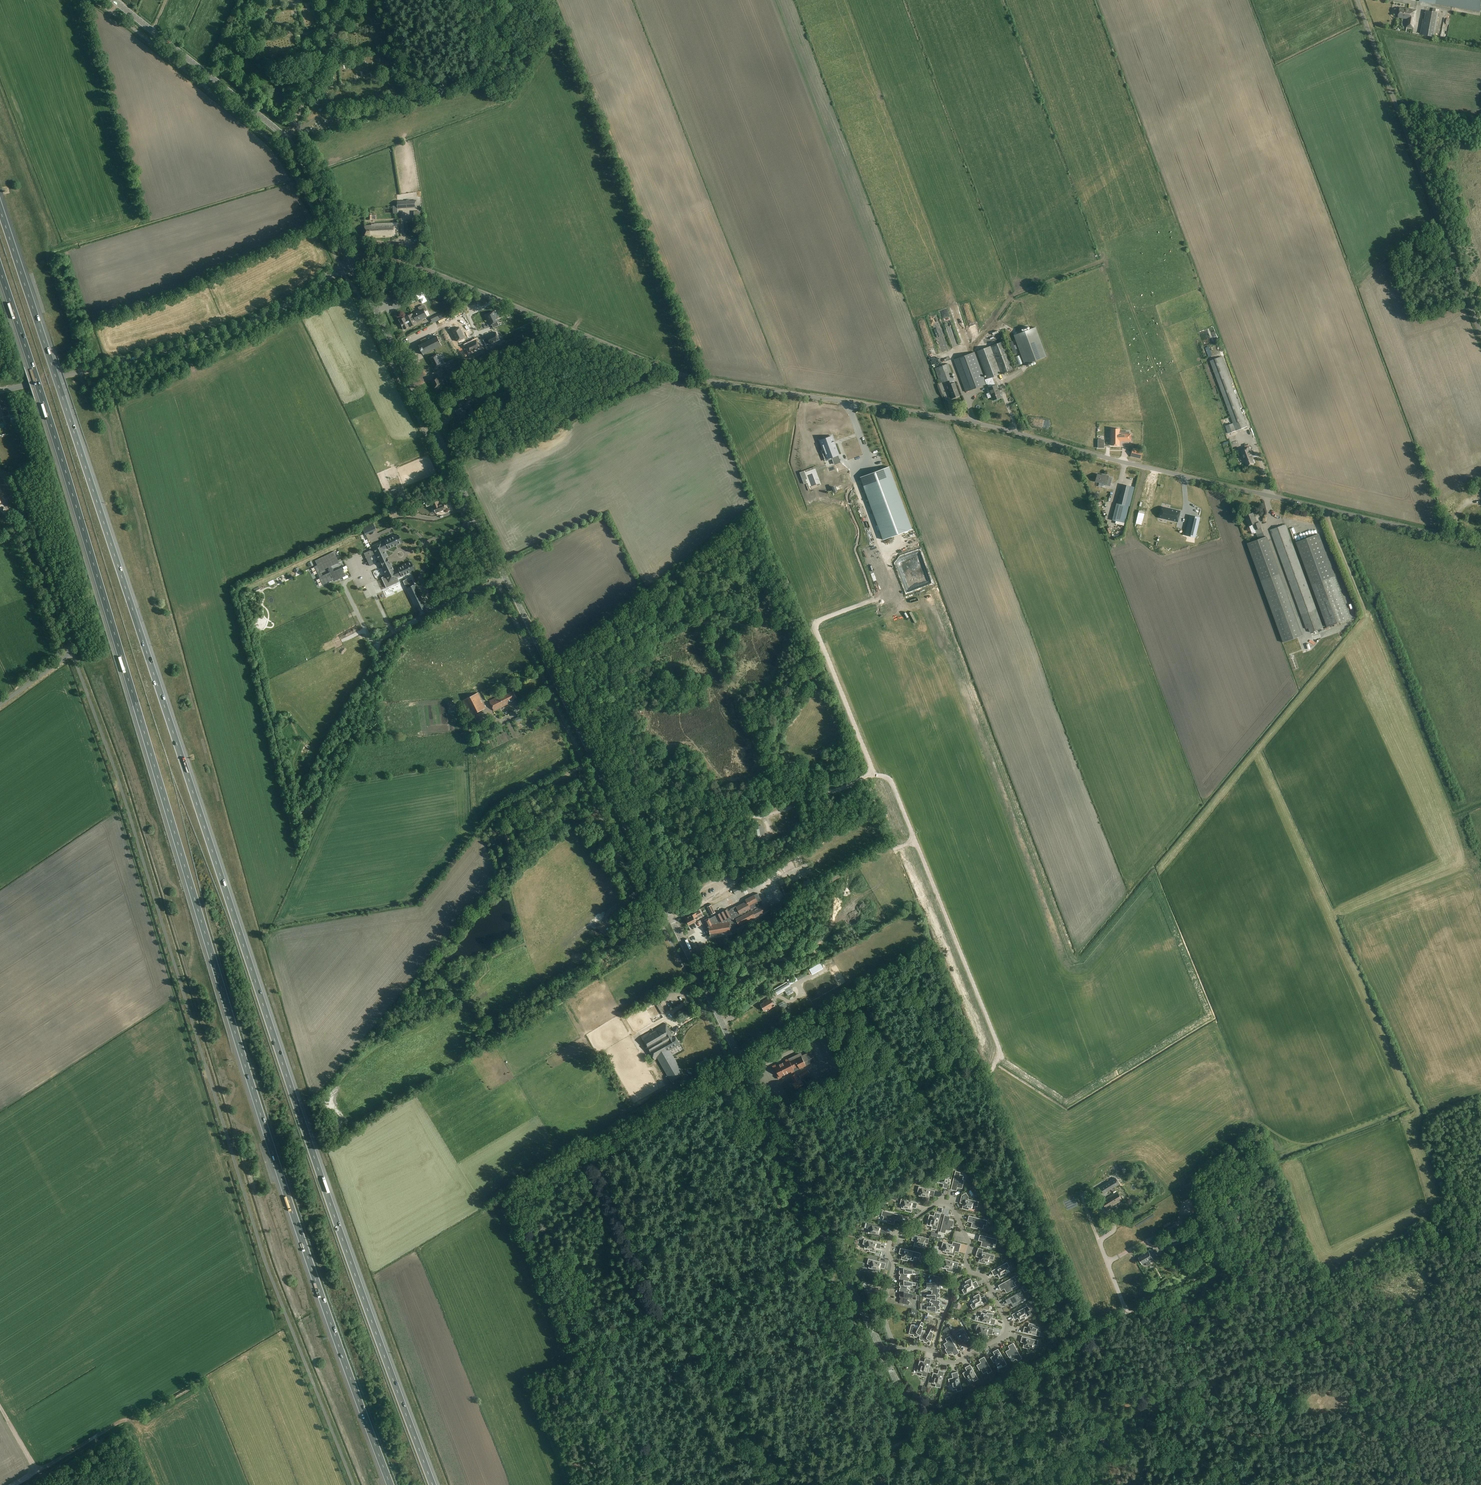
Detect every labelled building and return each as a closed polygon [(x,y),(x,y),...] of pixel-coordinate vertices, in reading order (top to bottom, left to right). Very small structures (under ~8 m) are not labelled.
[(1419,2),(1480,12),(1480,6),(1480,0),(1419,0),(1419,2)] [(1398,17),(1407,19),(1406,27),(1414,29),(1417,10),(1410,9),(1410,10),(1399,8),(1398,17)] [(1423,19),(1420,35),(1435,38),(1439,13),(1426,11),(1424,19),(1423,19)] [(313,102),(318,105),(321,98),(316,96),(313,102)] [(397,201),(398,208),(417,208),(417,200),(397,201)] [(364,224),(364,235),(370,235),(370,236),(381,236),(381,235),(385,235),(385,236),(391,236),(391,235),(397,235),(397,223),(371,223),(371,224),(364,224)] [(403,300),(394,305),(397,311),(406,306),(403,300)] [(420,310),(418,310),(412,313),(400,320),(404,330),(418,323),(417,323),(423,320),(423,319),(428,317),(424,311),(427,309),(425,305),(423,305),(418,307),(420,310)] [(494,312),(494,311),(486,315),(491,325),(492,325),(493,328),(499,325),(498,322),(499,322),(497,317),(494,312)] [(432,321),(433,323),(446,317),(443,312),(434,316),(435,319),(432,321)] [(453,331),(458,341),(460,344),(466,341),(464,338),(465,338),(460,327),(453,331)] [(1014,335),(1024,364),(1046,356),(1035,327),(1027,330),(1026,328),(1021,330),(1022,332),(1014,335)] [(489,344),(490,345),(500,340),(496,332),(486,337),(486,338),(483,340),(486,345),(489,344)] [(423,355),(425,354),(434,349),(442,345),(437,336),(418,345),(423,355)] [(477,340),(477,339),(466,344),(470,352),(480,347),(480,346),(483,344),(480,338),(477,340)] [(982,386),(987,384),(988,388),(993,401),(1001,397),(996,385),(995,385),(992,377),(1014,369),(1004,341),(977,351),(987,379),(985,380),(974,352),(954,360),(966,392),(982,386)] [(437,354),(430,358),(435,368),(442,364),(437,354)] [(1226,426),(1229,434),(1248,427),(1222,357),(1210,361),(1233,423),(1226,426)] [(948,364),(936,368),(942,383),(954,379),(948,364)] [(435,378),(432,379),(435,387),(444,383),(439,374),(434,376),(435,378)] [(471,388),(479,384),(476,378),(468,382),(471,388)] [(952,398),(960,396),(955,382),(947,385),(952,398)] [(461,408),(456,411),(456,412),(457,414),(458,414),(460,419),(461,418),(463,422),(467,420),(467,421),(472,418),(469,412),(470,411),(468,407),(469,407),(467,403),(465,398),(458,402),(461,408)] [(0,405),(0,417),(8,414),(4,403),(0,405)] [(1130,434),(1124,434),(1119,434),(1119,431),(1120,431),(1120,427),(1115,427),(1114,424),(1107,424),(1107,429),(1113,429),(1113,432),(1112,432),(1112,447),(1119,447),(1119,441),(1130,441),(1130,434)] [(822,451),(824,456),(825,455),(827,459),(832,457),(839,455),(832,436),(820,440),(824,451),(822,451)] [(853,446),(860,444),(858,437),(850,439),(853,446)] [(1248,447),(1241,450),(1247,466),(1254,463),(1248,447)] [(858,450),(850,454),(852,460),(860,456),(858,450)] [(860,477),(883,540),(912,529),(889,467),(860,477)] [(1101,475),(1097,474),(1095,481),(1106,484),(1108,476),(1101,474),(1101,475)] [(1142,501),(1149,502),(1154,482),(1146,481),(1142,501)] [(1473,495),(1468,481),(1456,485),(1462,499),(1473,495)] [(1126,505),(1130,486),(1122,484),(1121,489),(1122,489),(1120,498),(1119,498),(1117,503),(1126,505)] [(405,505),(409,504),(406,496),(401,498),(403,504),(404,504),(405,505)] [(440,504),(437,497),(430,500),(432,505),(433,504),(434,506),(433,507),(436,513),(444,510),(442,504),(440,504)] [(1113,507),(1117,519),(1123,518),(1121,511),(1117,512),(1116,509),(1117,508),(1117,506),(1113,507)] [(1180,511),(1169,509),(1168,511),(1166,510),(1162,509),(1161,515),(1167,516),(1166,519),(1178,521),(1180,511)] [(1252,534),(1256,532),(1257,535),(1263,533),(1260,522),(1258,523),(1256,517),(1255,517),(1253,513),(1246,515),(1249,526),(1250,526),(1252,534)] [(1199,518),(1190,515),(1185,535),(1195,537),(1199,518)] [(372,531),(371,527),(374,526),(373,523),(362,528),(365,534),(372,531)] [(1323,628),(1286,524),(1270,530),(1306,629),(1309,628),(1310,632),(1323,628)] [(1348,619),(1317,534),(1296,542),(1327,627),(1348,619)] [(380,562),(387,559),(386,557),(387,556),(384,549),(387,548),(388,549),(395,546),(398,545),(398,544),(402,542),(398,535),(394,536),(384,540),(385,542),(381,543),(380,542),(371,546),(378,560),(379,560),(380,562)] [(1302,635),(1280,574),(1266,536),(1247,543),(1283,642),(1302,635)] [(334,551),(315,561),(320,571),(339,562),(334,551)] [(389,562),(382,566),(383,568),(382,568),(388,582),(397,578),(397,577),(400,575),(401,576),(411,572),(410,571),(414,569),(411,561),(406,563),(403,564),(403,565),(397,568),(398,569),(394,571),(391,564),(390,564),(389,562)] [(425,607),(426,607),(424,603),(422,604),(420,600),(422,599),(420,594),(419,594),(414,584),(406,588),(411,598),(410,598),(417,611),(419,615),(427,611),(425,607)] [(503,694),(508,704),(510,703),(509,702),(517,697),(513,690),(507,693),(507,692),(503,694)] [(486,708),(478,692),(463,700),(470,716),(486,708)] [(508,704),(503,694),(489,701),(494,711),(508,704)] [(502,829),(504,833),(508,845),(512,843),(506,827),(502,829)] [(761,838),(759,829),(752,830),(754,839),(761,838)] [(709,918),(705,920),(709,929),(710,934),(711,936),(731,933),(730,932),(740,927),(739,925),(755,917),(772,909),(768,902),(763,905),(761,902),(762,901),(758,893),(754,895),(746,899),(747,901),(729,911),(728,909),(710,919),(709,918)] [(695,917),(702,914),(700,911),(697,912),(686,918),(689,924),(696,921),(695,918),(695,917)] [(775,990),(778,993),(791,986),(788,982),(775,990)] [(769,1008),(769,1009),(775,1006),(770,997),(764,1001),(765,1002),(761,1004),(765,1011),(769,1008)] [(666,1023),(642,1037),(655,1060),(659,1058),(672,1079),(682,1073),(669,1050),(680,1044),(676,1036),(673,1038),(671,1035),(672,1034),(666,1023)] [(774,1069),(776,1069),(779,1075),(777,1076),(779,1079),(782,1077),(781,1076),(791,1071),(792,1072),(806,1065),(805,1063),(813,1060),(809,1051),(797,1057),(796,1056),(793,1057),(794,1059),(790,1061),(788,1058),(785,1059),(786,1061),(776,1065),(776,1064),(772,1066),(774,1069)] [(808,1070),(799,1075),(801,1078),(810,1073),(808,1070)] [(793,1083),(796,1088),(803,1084),(800,1078),(799,1079),(795,1074),(791,1076),(795,1082),(793,1083)] [(951,1171),(947,1170),(946,1172),(942,1171),(941,1176),(939,1175),(938,1182),(944,1184),(943,1187),(947,1188),(951,1171)] [(963,1179),(964,1175),(960,1174),(961,1172),(956,1171),(951,1189),(955,1190),(956,1187),(962,1188),(964,1180),(963,1179)] [(1115,1178),(1100,1187),(1103,1193),(1119,1184),(1115,1178)] [(919,1186),(918,1191),(920,1192),(919,1196),(923,1197),(923,1198),(929,1200),(930,1194),(934,1195),(935,1190),(919,1186)] [(1122,1199),(1115,1189),(1113,1190),(1115,1193),(1102,1201),(1107,1209),(1111,1207),(1110,1205),(1112,1204),(1113,1205),(1122,1199)] [(977,1206),(979,1201),(968,1199),(969,1196),(966,1192),(962,1195),(960,1201),(964,1202),(962,1208),(968,1210),(969,1208),(974,1209),(975,1206),(977,1206)] [(917,1202),(901,1198),(900,1203),(902,1204),(902,1208),(906,1209),(905,1210),(911,1212),(913,1206),(916,1207),(917,1202)] [(901,1215),(883,1210),(881,1215),(884,1216),(883,1220),(887,1221),(887,1222),(894,1224),(895,1218),(900,1219),(901,1215)] [(937,1230),(941,1213),(936,1212),(936,1216),(930,1214),(928,1221),(930,1221),(929,1225),(932,1226),(932,1228),(937,1230)] [(940,1232),(945,1233),(946,1229),(950,1230),(951,1226),(953,1227),(954,1220),(948,1219),(949,1215),(945,1214),(940,1232)] [(984,1224),(986,1225),(987,1220),(969,1215),(968,1220),(973,1221),(971,1227),(977,1228),(978,1227),(983,1228),(984,1224)] [(886,1232),(887,1228),(868,1223),(867,1228),(869,1229),(868,1232),(874,1234),(873,1235),(879,1237),(881,1231),(886,1232)] [(1169,1236),(1162,1237),(1164,1245),(1183,1240),(1180,1231),(1168,1234),(1169,1236)] [(926,1243),(928,1243),(929,1238),(913,1234),(912,1239),(915,1240),(914,1246),(920,1247),(921,1246),(925,1247),(926,1243)] [(982,1240),(981,1246),(987,1247),(987,1246),(993,1247),(994,1243),(996,1244),(997,1239),(980,1235),(979,1239),(982,1240)] [(882,1243),(864,1239),(863,1244),(865,1244),(864,1248),(870,1249),(869,1251),(875,1252),(877,1246),(880,1247),(882,1243)] [(947,1254),(954,1256),(956,1250),(959,1250),(961,1243),(953,1241),(952,1244),(943,1242),(942,1247),(944,1247),(943,1251),(947,1252),(947,1254)] [(916,1257),(918,1252),(900,1248),(899,1252),(903,1253),(901,1259),(908,1260),(908,1259),(913,1260),(914,1256),(916,1257)] [(978,1248),(978,1251),(977,1250),(976,1255),(980,1256),(979,1262),(985,1263),(985,1262),(989,1263),(990,1259),(993,1260),(994,1255),(982,1252),(983,1249),(978,1248)] [(1154,1259),(1153,1259),(1157,1257),(1152,1248),(1148,1250),(1142,1254),(1143,1255),(1139,1257),(1143,1264),(1146,1262),(1148,1265),(1151,1263),(1150,1261),(1154,1259)] [(886,1263),(869,1258),(867,1263),(870,1264),(869,1268),(874,1269),(874,1271),(880,1272),(881,1266),(885,1267),(886,1263)] [(959,1262),(941,1258),(940,1263),(943,1264),(942,1267),(947,1269),(946,1270),(953,1272),(954,1266),(958,1267),(959,1262)] [(1007,1262),(991,1271),(994,1275),(997,1273),(1000,1278),(1006,1274),(1006,1273),(1009,1271),(1007,1268),(1009,1266),(1007,1262)] [(908,1281),(910,1278),(907,1276),(908,1273),(916,1273),(915,1271),(902,1267),(901,1272),(899,1272),(899,1274),(901,1274),(900,1276),(899,1276),(899,1279),(902,1280),(902,1279),(908,1281)] [(924,1285),(931,1287),(931,1286),(937,1288),(938,1284),(940,1283),(940,1282),(939,1281),(939,1279),(940,1279),(940,1277),(931,1275),(929,1278),(932,1279),(931,1282),(924,1282),(924,1285)] [(1014,1276),(998,1285),(1001,1289),(1004,1287),(1007,1293),(1012,1290),(1012,1288),(1016,1285),(1014,1282),(1016,1281),(1014,1276)] [(964,1294),(979,1286),(977,1282),(974,1284),(971,1278),(965,1281),(966,1283),(962,1285),(964,1288),(962,1289),(964,1294)] [(908,1293),(909,1292),(910,1290),(907,1288),(908,1285),(916,1285),(916,1283),(908,1281),(902,1279),(902,1280),(901,1284),(900,1284),(900,1286),(901,1286),(900,1288),(900,1291),(903,1291),(908,1293)] [(940,1288),(937,1288),(931,1286),(931,1287),(929,1289),(932,1291),(931,1294),(924,1294),(924,1297),(931,1298),(937,1300),(938,1295),(940,1295),(940,1294),(939,1293),(939,1291),(940,1291),(940,1288)] [(903,1291),(902,1296),(900,1296),(900,1297),(901,1298),(901,1300),(900,1300),(900,1302),(909,1305),(910,1301),(908,1300),(908,1297),(916,1297),(916,1294),(909,1292),(908,1293),(903,1291)] [(1021,1291),(1005,1300),(1007,1303),(1011,1302),(1014,1307),(1019,1304),(1018,1303),(1023,1300),(1021,1297),(1023,1295),(1021,1291)] [(987,1301),(985,1297),(982,1299),(979,1293),(973,1296),(974,1298),(971,1300),(973,1303),(970,1304),(973,1309),(987,1301)] [(931,1298),(930,1301),(932,1303),(932,1306),(924,1306),(924,1308),(937,1312),(938,1307),(940,1307),(940,1305),(939,1305),(939,1303),(940,1303),(940,1300),(937,1300),(931,1298)] [(1020,1322),(1026,1319),(1025,1317),(1030,1315),(1028,1311),(1030,1310),(1027,1306),(1012,1314),(1014,1318),(1017,1316),(1020,1322)] [(992,1320),(993,1314),(987,1312),(987,1314),(982,1312),(981,1316),(978,1316),(977,1321),(994,1325),(995,1321),(992,1320)] [(922,1330),(924,1323),(922,1322),(918,1328),(915,1327),(915,1324),(911,1324),(909,1333),(911,1334),(912,1334),(913,1334),(913,1336),(915,1336),(916,1335),(920,1336),(922,1330)] [(1035,1324),(1029,1323),(1028,1329),(1024,1328),(1023,1332),(1039,1336),(1040,1331),(1038,1331),(1039,1327),(1035,1326),(1035,1324)] [(992,1333),(993,1329),(977,1325),(976,1330),(978,1330),(977,1334),(981,1335),(981,1337),(987,1338),(989,1332),(992,1333)] [(920,1336),(919,1339),(922,1340),(924,1340),(924,1341),(925,1342),(926,1341),(931,1342),(934,1329),(932,1327),(928,1334),(925,1333),(925,1330),(922,1330),(920,1336)] [(973,1345),(963,1328),(959,1330),(960,1332),(957,1334),(959,1339),(958,1340),(961,1345),(967,1342),(969,1347),(973,1345)] [(1321,1328),(1309,1333),(1311,1338),(1323,1333),(1321,1328)] [(959,1353),(950,1336),(945,1338),(947,1342),(944,1344),(946,1348),(945,1349),(948,1355),(954,1352),(955,1355),(959,1353)] [(1035,1344),(1037,1345),(1038,1340),(1022,1336),(1021,1340),(1024,1341),(1023,1347),(1029,1349),(1030,1347),(1034,1348),(1035,1344)] [(1006,1351),(1009,1357),(1010,1356),(1013,1361),(1016,1359),(1017,1361),(1022,1358),(1013,1343),(1009,1345),(1011,1348),(1006,1351)] [(1001,1365),(1002,1367),(1007,1364),(998,1349),(994,1351),(996,1354),(991,1357),(994,1363),(995,1362),(998,1367),(1001,1365)] [(988,1373),(992,1371),(984,1356),(980,1359),(982,1362),(977,1365),(980,1370),(981,1370),(983,1373),(987,1371),(988,1373)] [(927,1377),(931,1359),(927,1358),(926,1362),(920,1360),(918,1367),(920,1367),(918,1372),(922,1373),(922,1375),(927,1377)] [(963,1373),(966,1378),(967,1377),(969,1381),(973,1379),(974,1381),(978,1379),(970,1364),(966,1366),(968,1370),(963,1373)] [(940,1388),(944,1371),(940,1370),(939,1374),(933,1372),(932,1379),(933,1379),(932,1383),(936,1384),(935,1386),(940,1388)] [(957,1391),(962,1390),(957,1372),(953,1373),(954,1377),(948,1379),(950,1385),(951,1385),(953,1390),(956,1389),(957,1391)]
